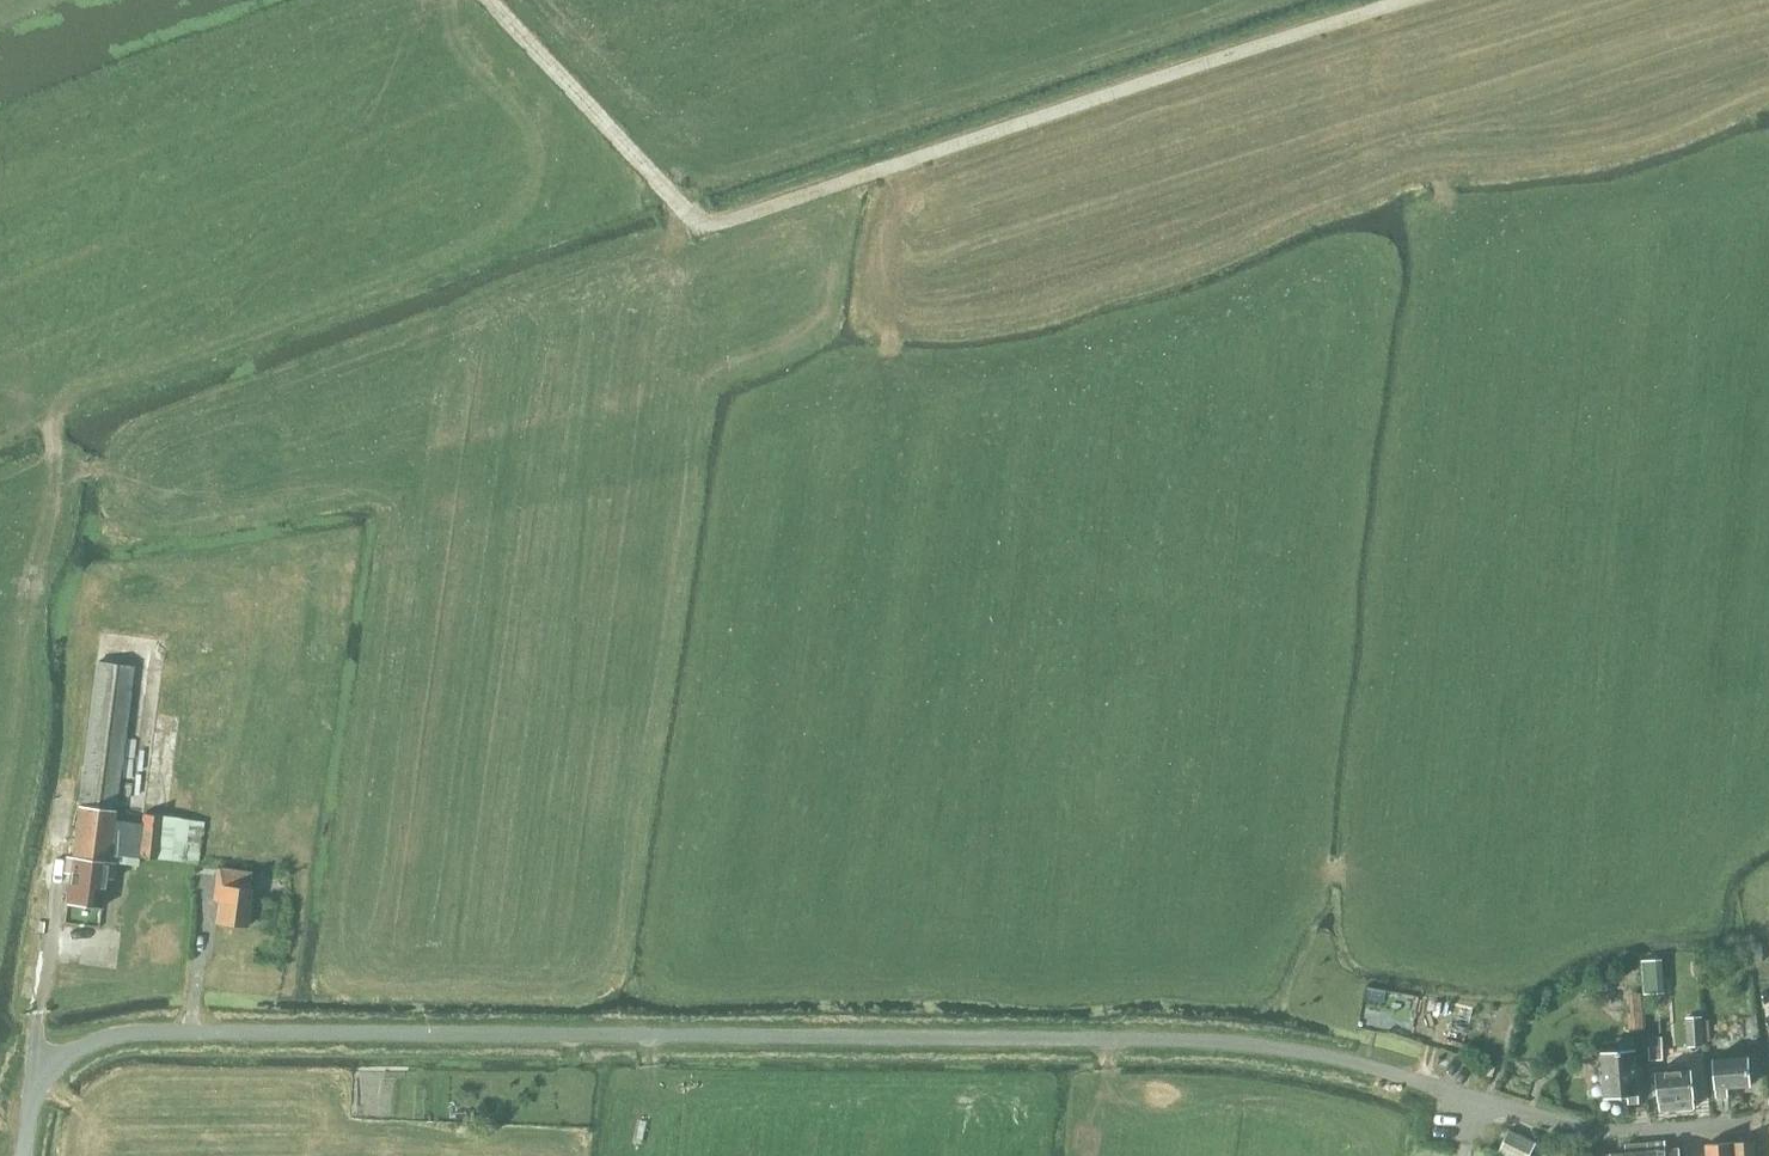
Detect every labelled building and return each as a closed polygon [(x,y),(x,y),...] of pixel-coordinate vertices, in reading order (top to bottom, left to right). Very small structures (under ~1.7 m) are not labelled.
[(81,807),(83,807),(119,812),(120,812),(138,669),(99,663),(81,807)] [(83,807),(77,860),(112,864),(118,822),(119,812),(83,807)] [(118,822),(112,864),(117,865),(143,868),(142,860),(202,866),(208,823),(146,815),(145,824),(118,822)] [(71,859),(69,875),(75,875),(72,903),(105,907),(108,879),(115,880),(117,865),(112,864),(77,860),(71,859)] [(250,929),(255,892),(252,891),(254,875),(221,871),(217,902),(222,902),(219,925),(250,929)] [(1663,960),(1646,962),(1648,995),(1665,994),(1663,960)] [(1707,1043),(1706,1024),(1706,1018),(1689,1019),(1691,1050),(1708,1048),(1707,1043)] [(1713,1023),(1706,1024),(1707,1043),(1714,1043),(1713,1023)] [(1653,1063),(1667,1063),(1665,1040),(1652,1041),(1653,1063)] [(1644,1104),(1643,1097),(1639,1051),(1605,1053),(1609,1100),(1632,1098),(1633,1105),(1644,1104)] [(1719,1090),(1754,1088),(1752,1058),(1717,1061),(1719,1090)] [(1664,1114),(1699,1110),(1695,1071),(1659,1074),(1664,1114)] [(1730,1092),(1710,1094),(1712,1114),(1732,1112),(1730,1092)] [(1539,1146),(1513,1133),(1502,1154),(1507,1155),(1534,1155),(1539,1146)] [(1648,1145),(1649,1155),(1684,1155),(1683,1150),(1669,1151),(1668,1143),(1648,1145)] [(1757,1143),(1710,1146),(1710,1155),(1758,1155),(1757,1143)] [(1648,1145),(1628,1147),(1629,1155),(1617,1155),(1649,1155),(1648,1145)]
